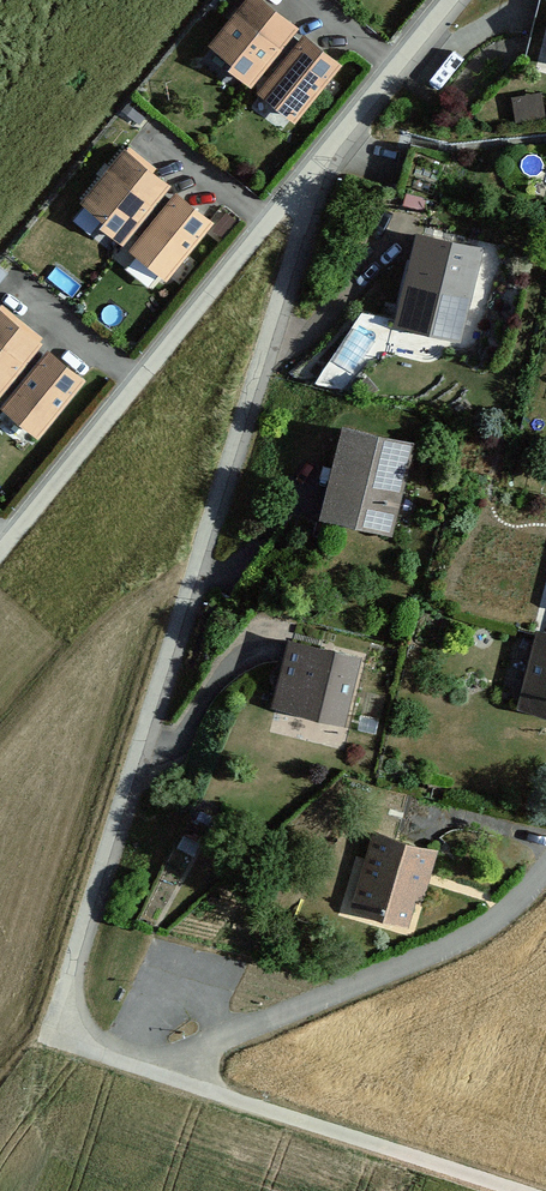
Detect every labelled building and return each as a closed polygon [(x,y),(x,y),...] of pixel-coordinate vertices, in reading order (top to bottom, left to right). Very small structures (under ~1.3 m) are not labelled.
[(298,26),(266,0),(244,0),(208,44),(231,62),(228,66),(250,84),(298,26)] [(526,67),(545,71),(545,0),(541,0),(526,67)] [(294,119),(340,64),(304,34),(258,89),(294,119)] [(122,242),(170,184),(124,147),(81,200),(105,220),(101,225),(122,242)] [(165,277),(211,220),(176,192),(130,248),(165,277)] [(480,246),(418,231),(394,323),(457,339),(480,246)] [(40,342),(0,309),(0,390),(40,342)] [(38,435),(85,377),(48,347),(1,405),(38,435)] [(412,442),(343,425),(322,514),(390,530),(412,442)] [(537,630),(520,707),(545,713),(545,632),(537,630)] [(359,655),(291,638),(275,704),(344,720),(359,655)] [(436,846),(374,829),(353,906),(410,921),(416,898),(422,899),(436,846)]
